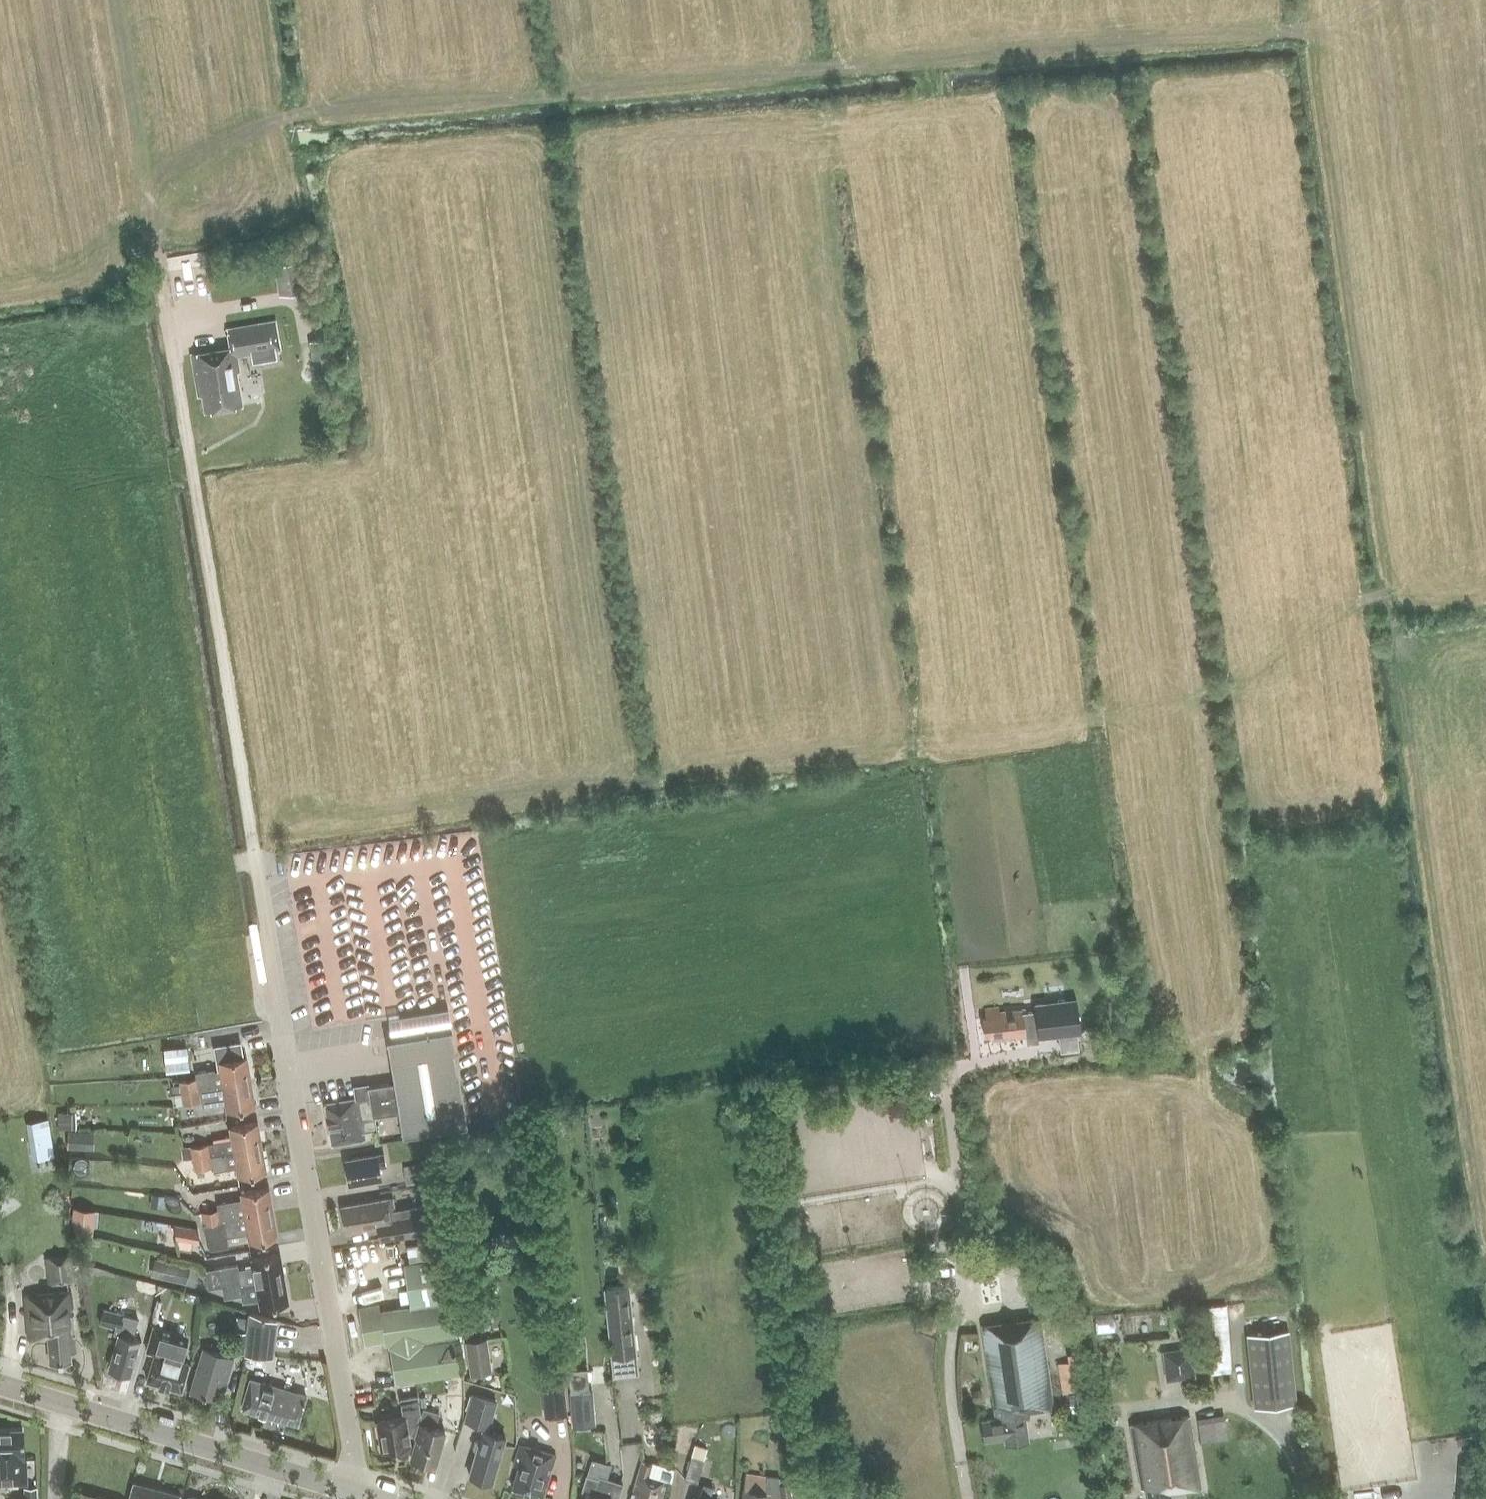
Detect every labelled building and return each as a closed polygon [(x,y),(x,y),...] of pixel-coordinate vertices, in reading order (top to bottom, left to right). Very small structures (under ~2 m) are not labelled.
[(305,290),(300,259),(274,263),(279,294),(305,290)] [(207,275),(195,277),(198,294),(209,292),(207,275)] [(205,392),(207,411),(242,405),(235,358),(281,351),(278,315),(228,327),(232,343),(190,356),(198,393),(205,392)] [(1064,1028),(1060,999),(1035,1002),(1039,1031),(1064,1028)] [(1023,1008),(1004,1010),(1000,1011),(999,1007),(985,1009),(986,1017),(982,1018),(984,1035),(991,1034),(992,1040),(1022,1036),(1024,1051),(1040,1048),(1038,1032),(1035,1014),(1024,1015),(1023,1008)] [(368,1086),(370,1095),(324,1103),(332,1145),(366,1139),(365,1131),(376,1129),(374,1116),(398,1111),(403,1133),(467,1120),(447,1024),(383,1038),(392,1081),(368,1086)] [(222,1085),(251,1081),(246,1056),(218,1060),(220,1073),(179,1080),(181,1092),(198,1089),(222,1085)] [(255,1106),(251,1081),(222,1085),(198,1089),(199,1091),(200,1090),(203,1106),(225,1102),(226,1110),(255,1106)] [(200,1101),(199,1091),(198,1089),(181,1092),(183,1104),(200,1101)] [(51,1137),(48,1118),(32,1121),(35,1140),(51,1137)] [(229,1126),(230,1135),(213,1138),(213,1142),(209,1143),(211,1155),(262,1146),(258,1121),(229,1126)] [(469,1131),(467,1124),(445,1128),(446,1135),(469,1131)] [(94,1150),(95,1132),(69,1131),(68,1149),(94,1150)] [(190,1146),(192,1158),(209,1155),(207,1143),(190,1146)] [(181,1147),(183,1159),(192,1158),(190,1146),(181,1147)] [(266,1171),(262,1146),(211,1155),(214,1171),(236,1167),(237,1176),(266,1171)] [(378,1164),(385,1163),(383,1152),(377,1154),(377,1152),(344,1158),(349,1185),(381,1180),(378,1164)] [(211,1167),(209,1155),(192,1158),(194,1170),(211,1167)] [(407,1183),(429,1179),(427,1163),(404,1166),(407,1183)] [(171,1177),(171,1169),(152,1167),(152,1175),(171,1177)] [(240,1192),(241,1199),(218,1203),(219,1209),(202,1212),(204,1224),(273,1212),(269,1187),(240,1192)] [(152,1193),(151,1206),(163,1207),(164,1194),(152,1193)] [(420,1212),(408,1214),(395,1217),(392,1197),(342,1206),(347,1232),(378,1226),(380,1241),(424,1233),(420,1212)] [(90,1209),(73,1207),(71,1220),(89,1222),(90,1209)] [(277,1237),(273,1212),(204,1224),(207,1244),(212,1249),(229,1246),(227,1236),(247,1233),(249,1242),(277,1237)] [(602,1233),(613,1232),(612,1216),(601,1217),(602,1233)] [(200,1243),(197,1229),(174,1225),(176,1240),(200,1243)] [(407,1245),(409,1262),(418,1261),(439,1257),(437,1241),(407,1245)] [(251,1258),(253,1266),(239,1268),(238,1263),(205,1269),(208,1288),(222,1285),(239,1282),(240,1285),(284,1278),(280,1253),(251,1258)] [(1050,1307),(1039,1254),(1018,1259),(1029,1312),(1050,1307)] [(49,1284),(73,1282),(71,1256),(47,1258),(49,1284)] [(391,1344),(397,1382),(441,1375),(444,1397),(446,1397),(466,1395),(461,1371),(464,1371),(452,1299),(447,1300),(439,1257),(418,1261),(409,1262),(405,1263),(412,1305),(379,1310),(378,1304),(358,1308),(363,1339),(384,1335),(385,1345),(391,1344)] [(161,1277),(183,1282),(187,1266),(166,1261),(161,1277)] [(288,1303),(284,1278),(240,1285),(239,1282),(222,1285),(224,1297),(241,1294),(243,1302),(258,1299),(260,1307),(288,1303)] [(611,1355),(635,1353),(627,1287),(604,1289),(611,1355)] [(533,1298),(532,1292),(526,1288),(520,1290),(517,1296),(518,1302),(524,1305),(530,1303),(533,1298)] [(70,1293),(24,1297),(28,1339),(47,1338),(49,1364),(70,1362),(69,1354),(75,1354),(73,1336),(71,1336),(71,1333),(73,1333),(70,1293)] [(1293,1402),(1287,1333),(1285,1301),(1268,1302),(1270,1334),(1248,1336),(1254,1405),(1293,1402)] [(1227,1305),(1206,1307),(1210,1373),(1231,1372),(1227,1305)] [(139,1351),(141,1340),(132,1338),(138,1318),(104,1309),(100,1322),(115,1327),(113,1333),(117,1334),(108,1368),(130,1374),(136,1352),(139,1351)] [(274,1357),(278,1320),(266,1316),(251,1311),(249,1331),(247,1352),(248,1353),(248,1354),(274,1357)] [(237,1316),(236,1330),(245,1331),(249,1331),(250,1317),(237,1316)] [(1027,1411),(1051,1408),(1038,1318),(984,1326),(997,1417),(980,1419),(983,1437),(1005,1434),(1006,1442),(1025,1439),(1022,1416),(1028,1416),(1027,1411)] [(1053,1331),(1066,1330),(1064,1321),(1052,1323),(1053,1331)] [(568,1343),(578,1342),(576,1328),(567,1329),(568,1343)] [(247,1352),(249,1331),(245,1331),(236,1330),(234,1351),(247,1352)] [(181,1389),(188,1362),(180,1360),(185,1341),(151,1331),(146,1349),(155,1352),(154,1352),(147,1379),(181,1389)] [(492,1373),(487,1338),(466,1341),(471,1376),(492,1373)] [(226,1382),(233,1356),(202,1347),(189,1391),(217,1399),(222,1381),(226,1382)] [(1195,1376),(1191,1347),(1163,1351),(1167,1380),(1195,1376)] [(1079,1360),(1058,1362),(1062,1394),(1083,1391),(1079,1360)] [(297,1423),(306,1394),(290,1390),(291,1385),(287,1384),(289,1375),(279,1372),(275,1385),(250,1378),(241,1407),(297,1423)] [(596,1426),(593,1389),(587,1390),(586,1373),(568,1374),(572,1427),(596,1426)] [(547,1415),(562,1413),(558,1382),(543,1384),(547,1415)] [(974,1399),(983,1398),(982,1390),(973,1392),(974,1399)] [(1083,1413),(1080,1391),(1069,1393),(1072,1415),(1083,1413)] [(490,1428),(498,1401),(473,1394),(465,1420),(490,1428)] [(421,1415),(421,1412),(419,1396),(402,1399),(405,1417),(379,1422),(384,1449),(407,1456),(410,1446),(409,1442),(411,1442),(413,1436),(414,1436),(420,1415),(421,1415)] [(463,1421),(463,1399),(447,1399),(447,1421),(463,1421)] [(437,1465),(447,1431),(429,1425),(430,1421),(436,1423),(439,1412),(424,1408),(419,1427),(421,1428),(413,1458),(437,1465)] [(1228,1413),(1201,1417),(1205,1441),(1231,1438),(1228,1413)] [(1140,1488),(1146,1487),(1148,1498),(1172,1498),(1171,1493),(1199,1489),(1189,1416),(1132,1424),(1140,1488)] [(0,1429),(0,1473),(7,1472),(7,1459),(24,1458),(23,1428),(0,1429)] [(492,1482),(506,1436),(483,1429),(480,1439),(475,1441),(473,1447),(476,1451),(469,1475),(492,1482)] [(518,1467),(512,1488),(539,1496),(539,1495),(543,1496),(555,1454),(520,1444),(514,1465),(518,1467)] [(695,1444),(691,1457),(695,1458),(702,1460),(706,1448),(695,1444)] [(1395,1479),(1418,1478),(1417,1454),(1394,1455),(1395,1479)] [(697,1482),(703,1461),(695,1458),(691,1457),(684,1478),(697,1482)] [(667,1481),(649,1475),(652,1463),(643,1460),(631,1498),(661,1498),(667,1481)] [(1461,1498),(1482,1498),(1485,1473),(1485,1464),(1466,1461),(1461,1498)] [(767,1498),(770,1477),(749,1473),(745,1498),(767,1498)] [(622,1484),(601,1477),(600,1479),(589,1476),(584,1491),(588,1493),(586,1498),(617,1498),(622,1484)] [(181,1495),(134,1482),(130,1498),(180,1498),(181,1495)] [(789,1483),(780,1484),(781,1496),(790,1495),(789,1483)] [(713,1487),(704,1484),(700,1498),(710,1498),(713,1487)] [(40,1489),(8,1491),(8,1498),(40,1498),(40,1489)] [(837,1496),(828,1496),(828,1491),(811,1490),(811,1498),(837,1498),(837,1496)]
